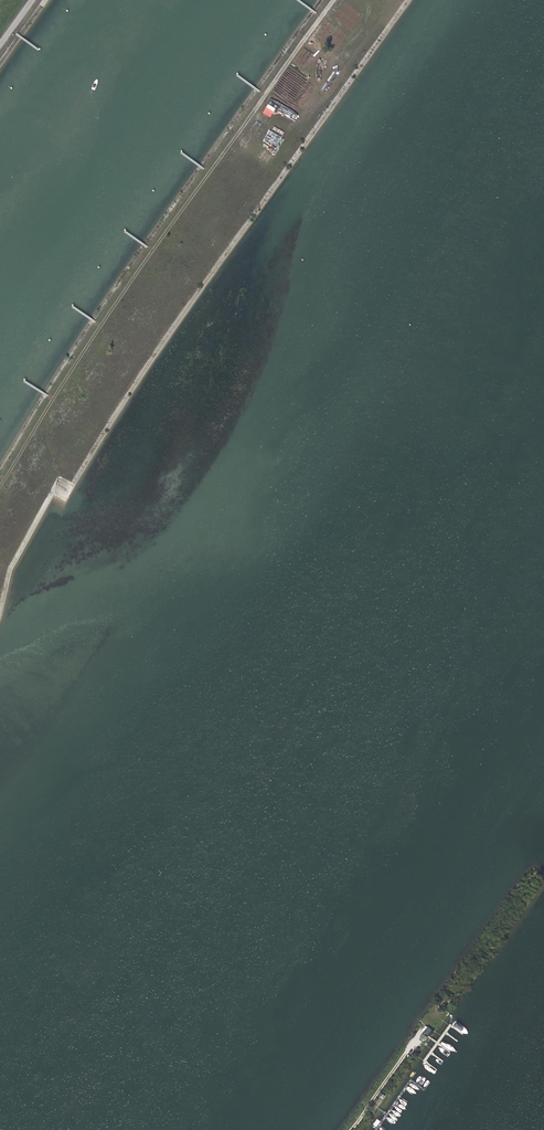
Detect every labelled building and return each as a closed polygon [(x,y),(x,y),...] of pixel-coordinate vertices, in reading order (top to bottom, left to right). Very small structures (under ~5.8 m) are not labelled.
[(335,5),(328,14),(332,17),(338,8),(335,5)]
